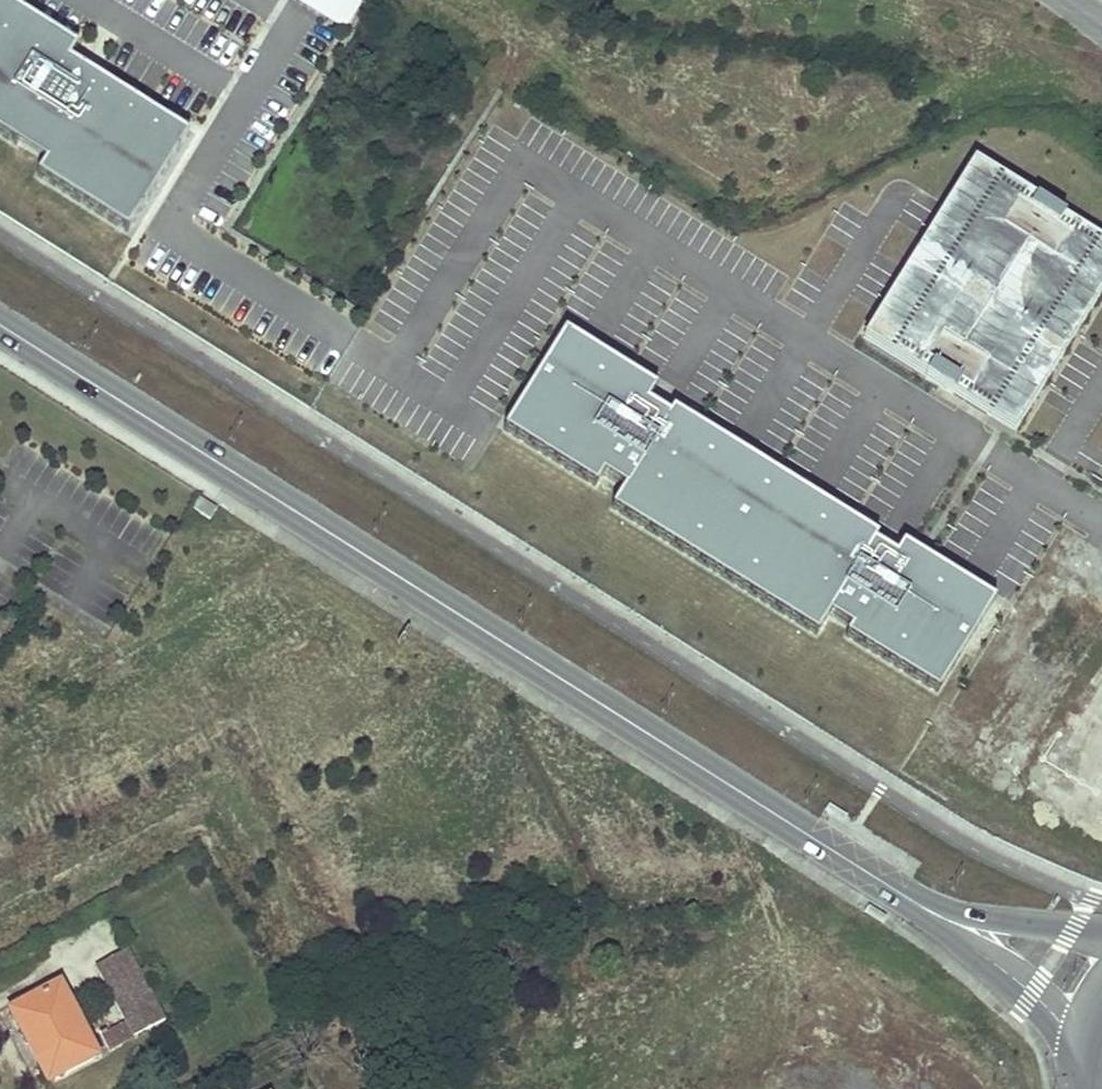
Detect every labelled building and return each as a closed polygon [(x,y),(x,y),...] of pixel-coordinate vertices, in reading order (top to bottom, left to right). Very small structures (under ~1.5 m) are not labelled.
[(0,0),(0,135),(16,145),(19,141),(47,159),(37,176),(127,233),(188,136),(98,79),(92,87),(83,80),(64,69),(77,49),(0,0)] [(318,16),(344,32),(361,5),(353,0),(293,0),(318,16)] [(863,338),(976,409),(1014,432),(1101,292),(1101,243),(1041,205),(973,162),(863,338)] [(654,390),(563,333),(501,431),(593,488),(600,476),(623,490),(611,510),(815,637),(828,616),(850,630),(845,638),(937,695),(995,604),(902,546),(895,557),(874,544),(877,539),(671,411),(667,417),(646,404),(654,390)] [(198,496),(191,507),(210,518),(217,507),(198,496)] [(107,1052),(134,1037),(161,1023),(144,993),(142,993),(122,952),(94,966),(123,1024),(99,1036),(107,1052)] [(29,1049),(40,1043),(57,1077),(94,1058),(58,986),(11,1011),(29,1049)] [(29,1049),(48,1082),(57,1077),(40,1043),(29,1049)]
